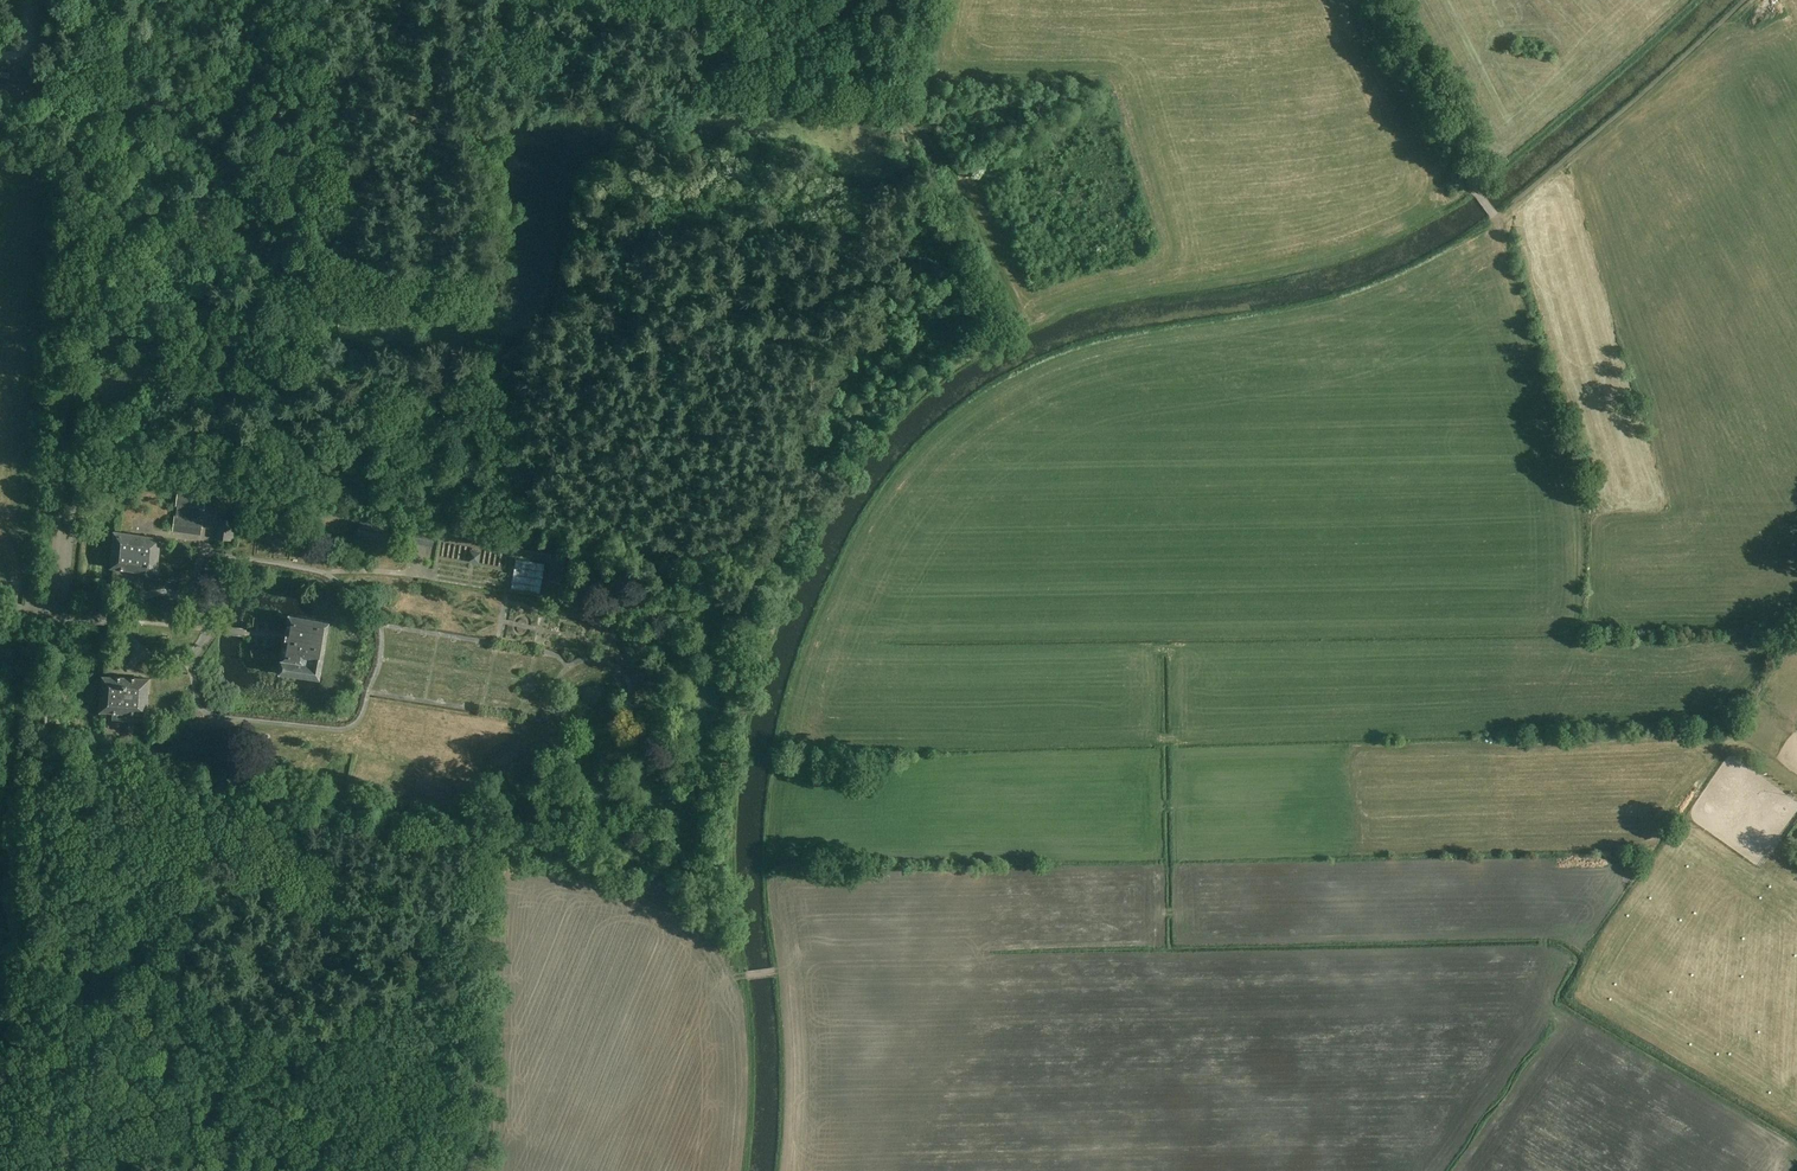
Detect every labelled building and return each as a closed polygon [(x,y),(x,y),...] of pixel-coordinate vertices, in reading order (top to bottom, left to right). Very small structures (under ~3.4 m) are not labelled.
[(18,94),(8,91),(9,87),(5,86),(3,90),(0,89),(0,98),(16,102),(18,94)] [(175,508),(177,508),(177,514),(175,514),(173,531),(201,535),(204,517),(202,517),(202,512),(204,513),(207,496),(178,491),(175,508)] [(390,521),(360,515),(356,537),(386,542),(390,521)] [(237,521),(220,518),(216,539),(233,542),(237,521)] [(436,530),(415,526),(412,543),(433,546),(436,530)] [(114,532),(110,569),(147,574),(158,575),(161,538),(114,532)] [(550,560),(550,558),(556,559),(552,581),(570,584),(575,550),(558,547),(557,550),(552,549),(552,548),(518,543),(516,555),(550,560)] [(545,563),(515,559),(511,590),(541,595),(545,563)] [(289,614),(280,674),(320,680),(330,622),(289,614)] [(103,677),(99,712),(148,716),(150,679),(128,678),(120,677),(103,677)]
